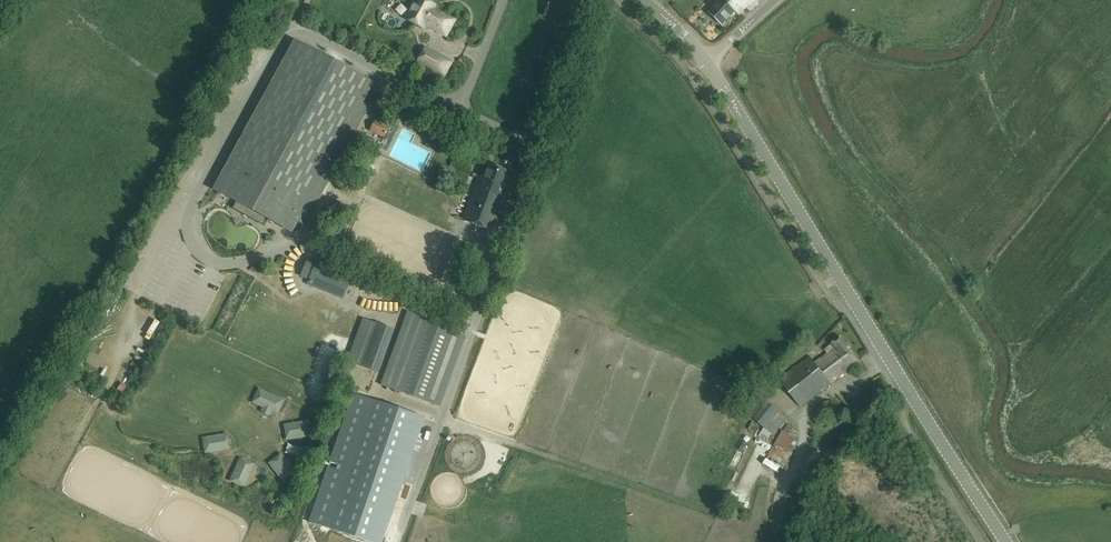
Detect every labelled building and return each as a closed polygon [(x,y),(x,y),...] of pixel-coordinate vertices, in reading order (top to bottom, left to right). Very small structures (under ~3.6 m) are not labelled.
[(426,0),(414,0),(404,18),(422,27),(424,24),(445,35),(454,19),(433,8),(434,5),(426,0)] [(712,5),(713,6),(708,11),(722,25),(736,11),(739,14),(751,0),(717,0),(712,5)] [(372,83),(294,41),(214,188),(219,191),(218,193),(223,195),(223,194),(269,218),(268,220),(272,223),(273,221),(291,231),(297,220),(304,225),(368,107),(361,103),(372,83)] [(450,61),(431,51),(425,47),(417,62),(442,76),(450,61)] [(410,115),(406,123),(419,129),(423,121),(410,115)] [(424,139),(432,144),(436,138),(428,133),(424,139)] [(368,170),(375,174),(379,168),(372,164),(368,170)] [(491,231),(508,187),(502,185),(507,171),(489,164),(482,182),(476,180),(461,220),(491,231)] [(307,261),(301,276),(310,280),(309,283),(327,291),(329,288),(342,293),(349,275),(343,272),(346,266),(322,256),(319,262),(317,262),(316,265),(307,261)] [(481,260),(475,276),(486,280),(492,264),(481,260)] [(364,299),(363,308),(396,310),(396,300),(364,299)] [(452,328),(408,313),(382,385),(438,405),(460,342),(448,338),(452,328)] [(371,322),(356,364),(377,371),(392,330),(371,322)] [(810,355),(779,379),(800,406),(845,371),(845,370),(858,361),(848,348),(849,347),(841,336),(832,343),(832,344),(825,349),(827,353),(815,362),(810,355)] [(259,391),(253,402),(277,413),(282,401),(259,391)] [(426,422),(356,397),(311,524),(363,541),(383,541),(426,422)] [(767,401),(753,419),(773,435),(787,417),(767,401)] [(308,423),(285,426),(286,439),(310,436),(308,423)] [(96,427),(92,432),(99,439),(104,434),(96,427)] [(775,450),(791,457),(800,436),(784,429),(775,450)] [(830,439),(834,443),(840,436),(836,433),(830,439)] [(227,435),(203,439),(205,453),(229,449),(227,435)] [(280,456),(270,464),(284,482),(294,474),(280,456)] [(252,466),(241,461),(232,481),(244,486),(252,466)]
